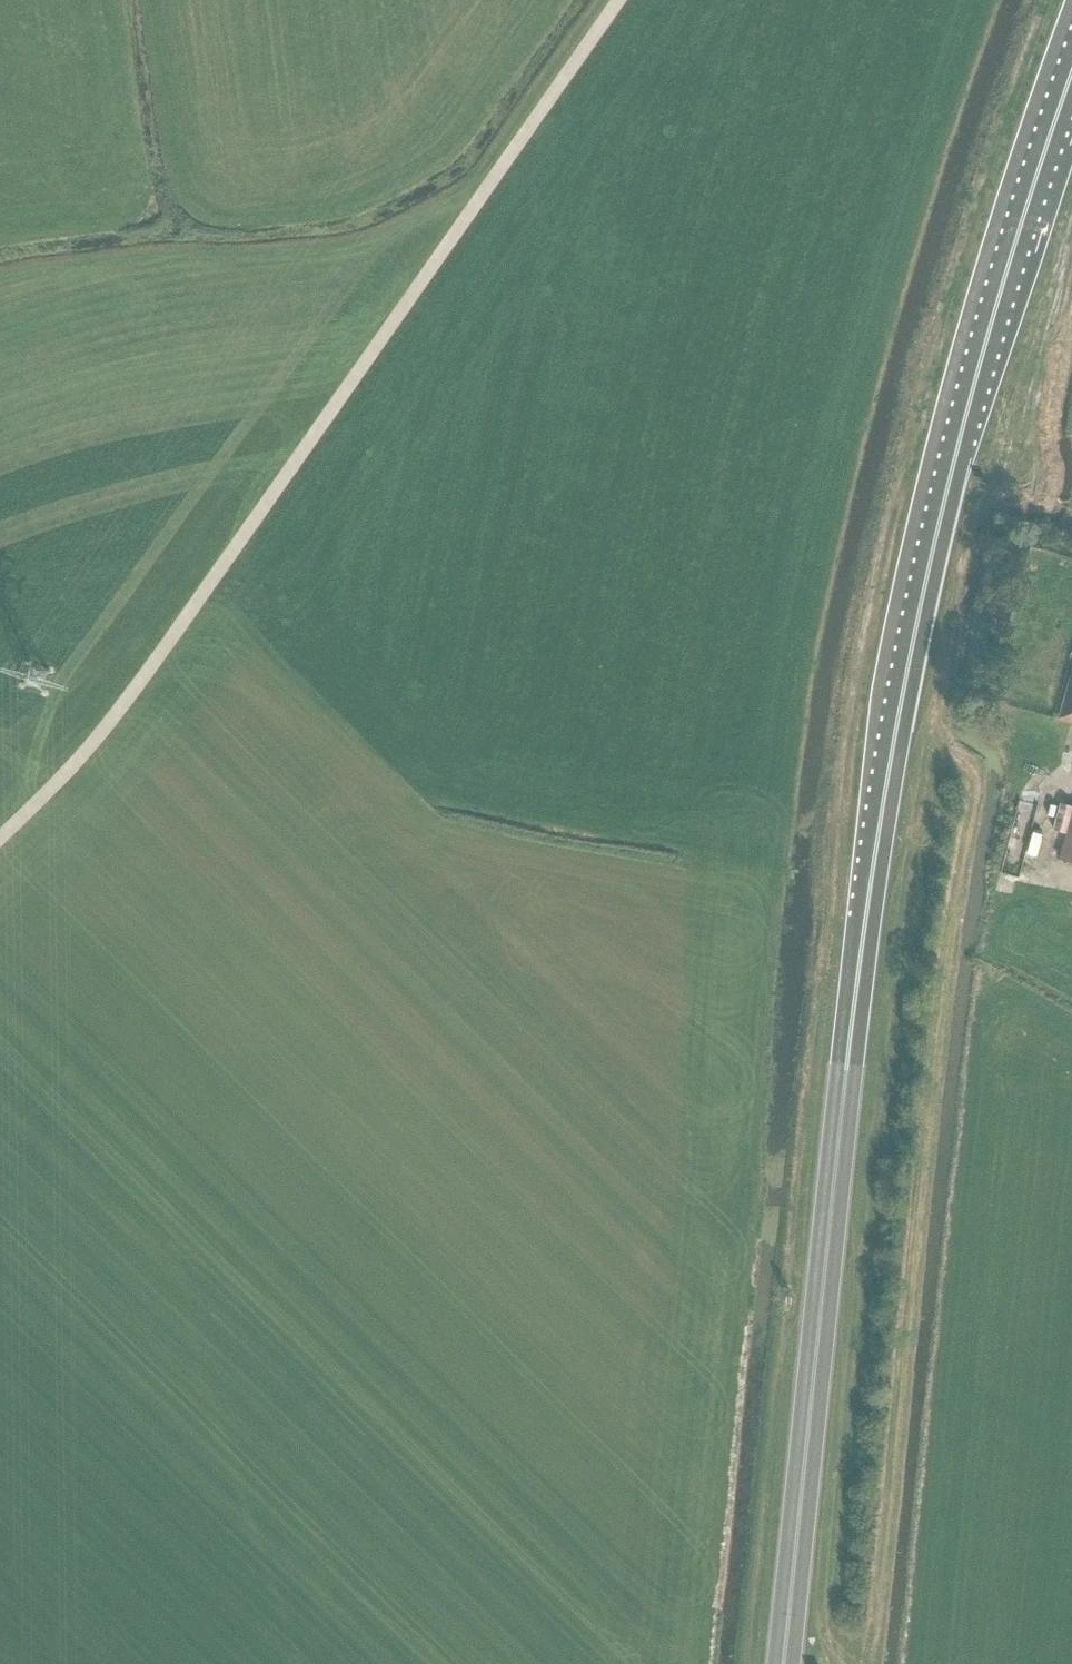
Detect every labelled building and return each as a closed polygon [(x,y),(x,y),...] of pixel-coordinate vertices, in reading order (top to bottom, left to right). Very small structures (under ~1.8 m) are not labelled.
[(1060,720),(1071,723),(1071,676),(1060,720)] [(1061,803),(1053,831),(1066,835),(1059,858),(1071,862),(1071,807),(1061,803)]
